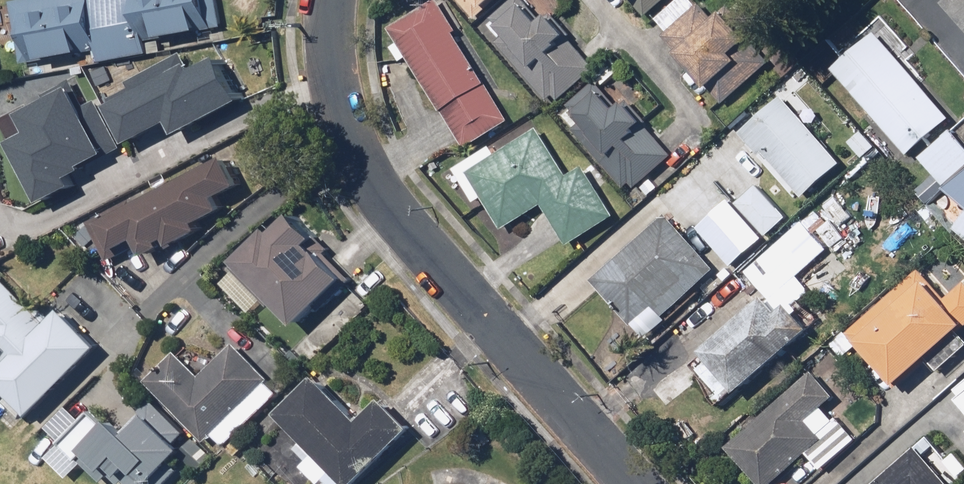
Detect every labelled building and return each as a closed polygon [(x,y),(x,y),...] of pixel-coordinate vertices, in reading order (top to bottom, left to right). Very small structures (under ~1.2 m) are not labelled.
[(234,27),(229,0),(16,0),(14,0),(26,64),(99,51),(101,63),(159,52),(157,41),(234,27)] [(406,40),(398,45),(407,59),(415,55),(470,149),(516,122),(445,0),(441,0),(397,26),(406,40)] [(481,20),(503,0),(463,0),(481,20)] [(488,26),(553,100),(560,95),(566,102),(603,69),(575,37),(581,32),(560,8),(551,16),(537,0),(523,0),(506,15),(503,12),(488,26)] [(654,12),(668,0),(644,0),(654,12)] [(703,0),(668,32),(732,103),(781,59),(734,7),(720,20),(703,0)] [(957,116),(880,29),(836,69),(913,155),(957,116)] [(180,115),(191,134),(256,94),(229,50),(208,63),(202,53),(195,57),(187,44),(133,78),(136,82),(107,101),(133,143),(180,115)] [(45,89),(50,98),(26,113),(34,127),(9,142),(35,184),(39,181),(52,202),(88,180),(83,173),(122,149),(77,74),(64,82),(62,79),(45,89)] [(575,107),(567,115),(631,186),(638,180),(642,185),(680,152),(653,122),(659,116),(631,84),(620,94),(602,75),(571,103),(575,107)] [(823,122),(793,91),(747,135),(766,155),(771,151),(811,194),(849,158),(818,126),(823,122)] [(542,125),(475,168),(513,228),(551,203),(576,242),(622,212),(590,162),(573,173),(542,125)] [(954,125),(921,157),(949,187),(963,173),(963,136),(954,125)] [(142,202),(139,198),(91,223),(112,265),(134,254),(130,246),(145,238),(155,258),(218,225),(214,218),(240,205),(233,193),(252,183),(235,150),(175,181),(177,184),(142,202)] [(955,184),(963,192),(963,176),(955,184)] [(794,218),(761,181),(740,201),(773,237),(794,218)] [(766,238),(719,183),(692,207),(738,261),(766,238)] [(750,387),(821,324),(807,308),(812,303),(806,297),(812,292),(800,278),(851,234),(843,226),(857,213),(838,192),(749,271),(771,296),(698,361),(730,398),(747,383),(750,387)] [(280,221),(222,278),(254,310),(266,298),(276,307),(281,302),(305,327),(358,274),(325,240),(331,234),(305,207),(285,227),(280,221)] [(720,266),(671,212),(599,278),(641,324),(664,303),(671,311),(720,266)] [(937,277),(927,266),(852,335),(901,388),(963,329),(963,280),(956,287),(942,272),(937,277)] [(2,269),(0,271),(0,357),(10,367),(3,373),(15,385),(4,396),(28,420),(109,343),(72,305),(53,323),(2,269)] [(279,377),(237,340),(210,371),(177,341),(144,377),(214,440),(219,434),(233,446),(281,392),(273,384),(279,377)] [(820,367),(731,441),(766,483),(772,483),(813,450),(828,467),(861,440),(830,402),(841,393),(851,404),(866,392),(838,359),(823,371),(820,367)] [(424,425),(394,394),(371,416),(329,373),(289,411),(312,435),(299,448),(309,458),(303,463),(323,483),(354,483),(358,479),(363,483),(424,425)] [(151,404),(137,422),(123,411),(117,419),(98,403),(87,417),(71,403),(52,427),(64,438),(51,454),(77,475),(86,465),(109,483),(110,483),(117,476),(126,483),(171,483),(179,474),(176,472),(199,444),(151,404)] [(923,444),(880,483),(959,483),(923,444)]
